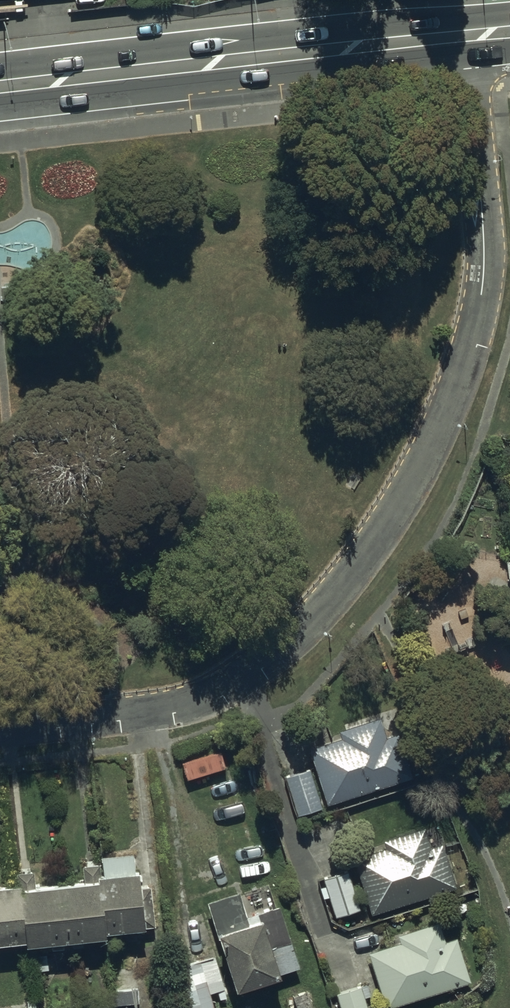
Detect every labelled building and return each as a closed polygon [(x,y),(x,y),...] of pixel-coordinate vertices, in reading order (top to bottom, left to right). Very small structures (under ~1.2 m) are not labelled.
[(23,285),(3,287),(4,304),(25,303),(23,285)] [(342,739),(310,750),(329,807),(414,779),(400,735),(386,739),(380,719),(340,732),(342,739)] [(311,770),(286,778),(298,817),(323,809),(311,770)] [(387,850),(355,860),(372,916),(458,889),(438,826),(385,842),(387,850)] [(0,896),(0,955),(22,953),(23,961),(108,954),(107,945),(142,942),(141,937),(156,935),(152,889),(141,890),(138,860),(102,863),(103,870),(81,872),(82,887),(36,891),(35,879),(17,880),(19,894),(0,896)] [(350,873),(325,881),(337,919),(362,911),(350,873)] [(207,905),(238,996),(282,981),(281,975),(301,969),(281,908),(248,919),(240,894),(207,905)] [(369,955),(386,1007),(392,1007),(471,982),(457,940),(446,944),(439,924),(398,937),(401,944),(369,955)] [(175,968),(188,1007),(213,1007),(209,995),(226,990),(214,955),(175,968)] [(335,996),(340,1007),(369,1007),(361,986),(335,996)]
